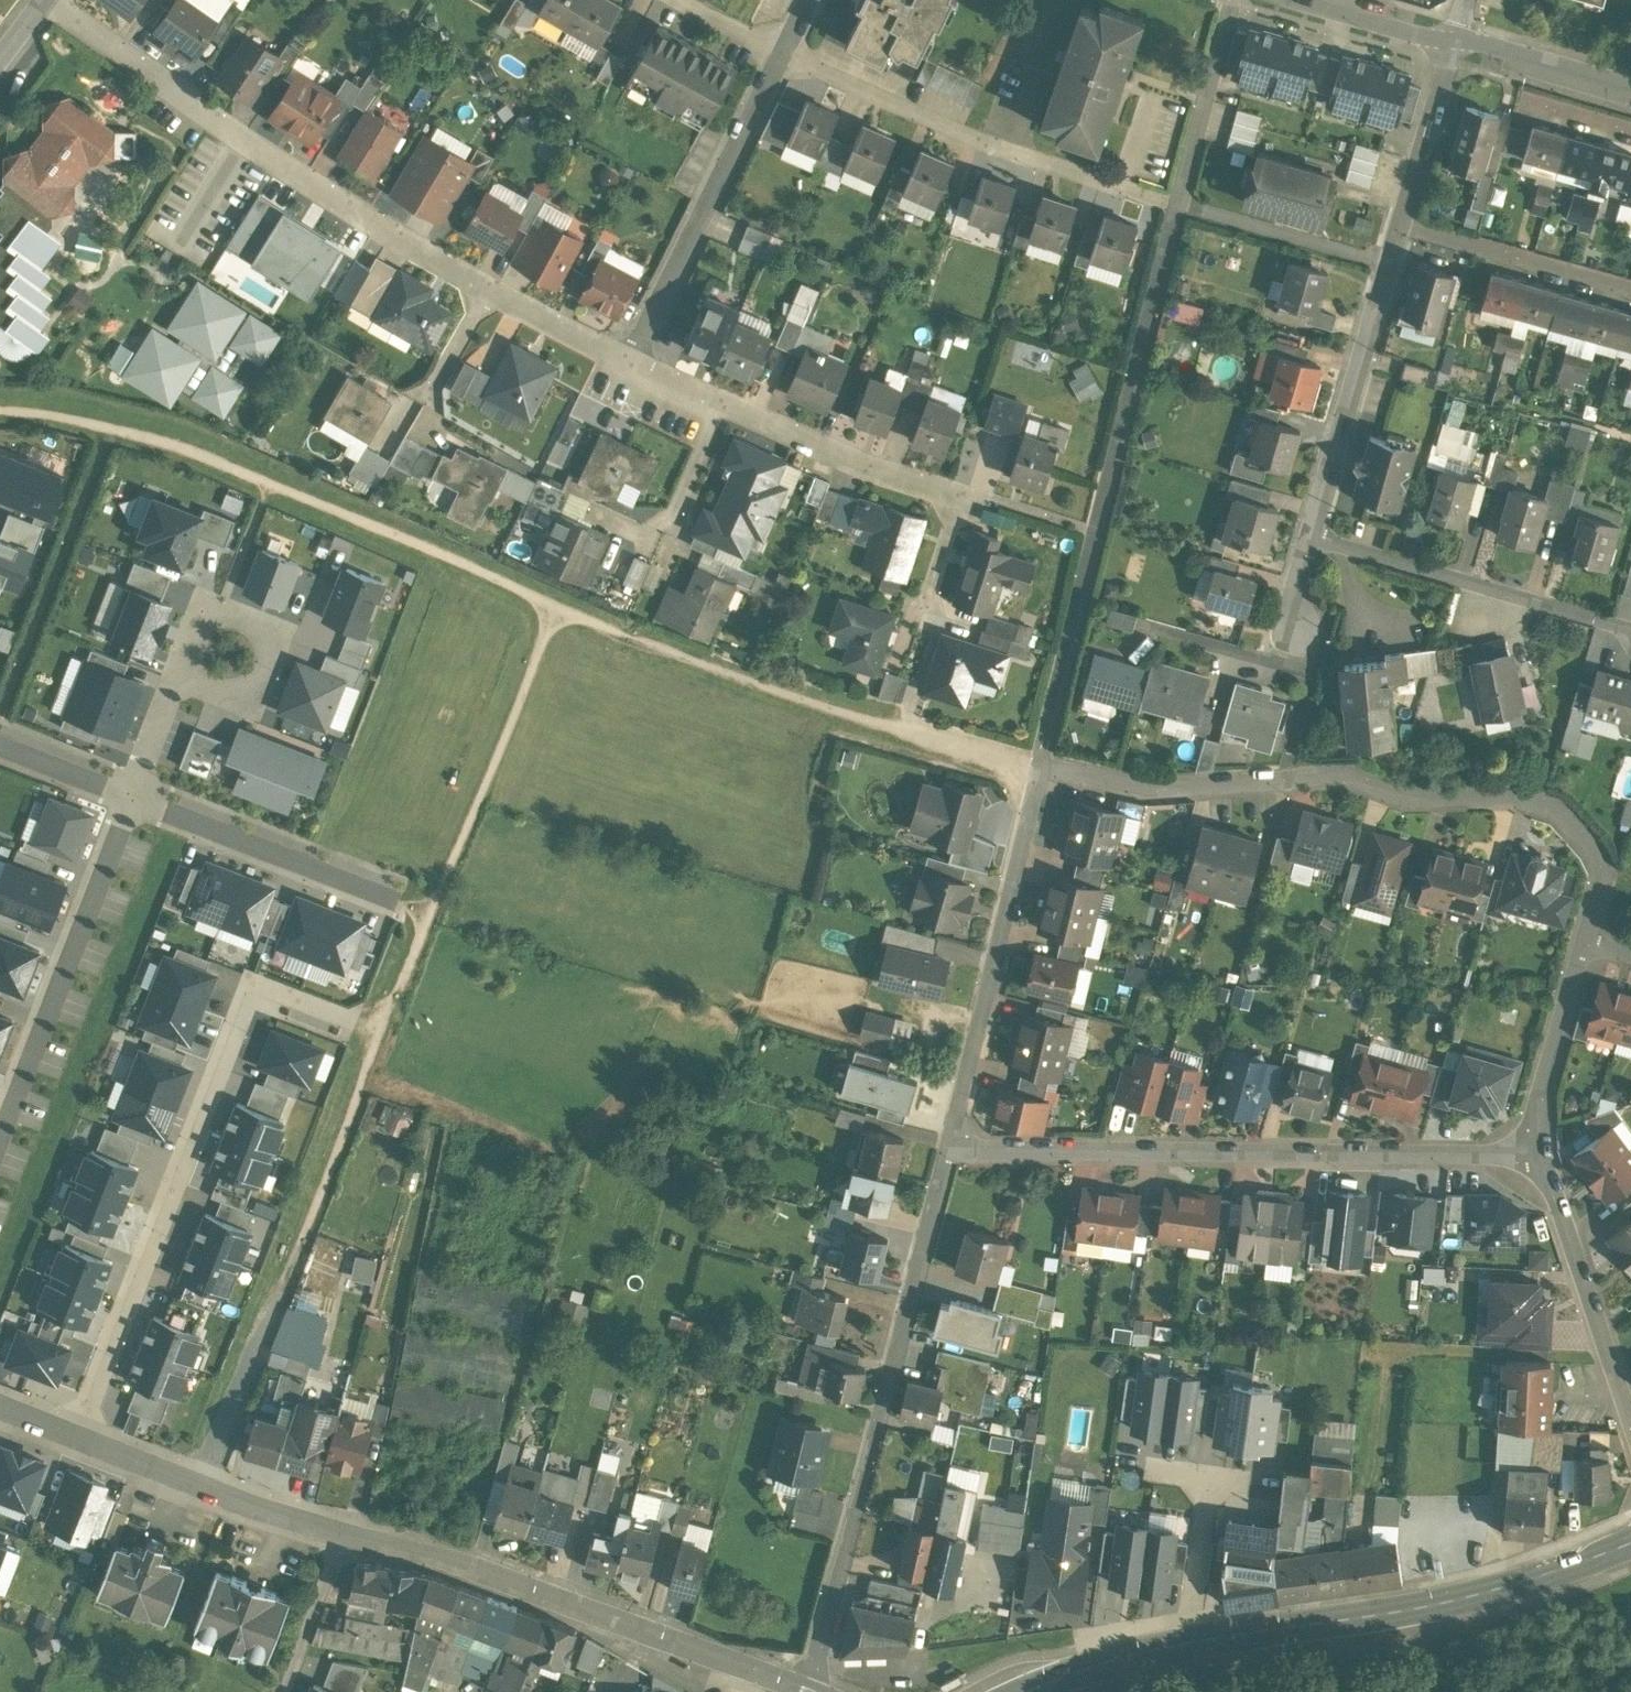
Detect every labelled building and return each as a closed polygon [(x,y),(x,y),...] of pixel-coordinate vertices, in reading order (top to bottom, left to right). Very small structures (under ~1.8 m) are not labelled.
[(132,15),(142,0),(111,0),(132,15)] [(158,27),(181,44),(179,47),(193,57),(210,32),(220,17),(218,15),(200,3),(202,0),(177,0),(158,27)] [(218,15),(220,17),(210,32),(221,40),(244,7),(234,0),(229,0),(218,15)] [(525,0),(514,0),(501,21),(512,28),(528,2),(525,0)] [(540,9),(570,26),(586,0),(545,0),(540,9)] [(570,26),(601,44),(623,5),(614,0),(586,0),(570,26)] [(860,6),(864,8),(856,24),(846,45),(884,62),(890,50),(894,47),(899,54),(904,50),(919,57),(923,49),(936,21),(940,23),(951,0),(863,0),(860,6)] [(1137,16),(1102,4),(1096,19),(1080,13),(1046,115),(1062,121),(1058,134),(1100,148),(1120,87),(1118,87),(1121,77),(1123,77),(1136,40),(1129,37),(1137,16)] [(919,57),(904,50),(899,54),(894,47),(890,50),(884,62),(846,45),(856,24),(836,15),(824,39),(916,83),(928,58),(931,52),(923,49),(919,57)] [(738,68),(659,24),(628,80),(630,82),(627,87),(648,99),(651,93),(658,97),(654,102),(675,113),(678,108),(685,112),(682,117),(702,129),(705,123),(708,124),(738,68)] [(1235,75),(1269,85),(1284,38),(1250,28),(1248,34),(1238,68),(1235,75)] [(1238,68),(1248,34),(1237,31),(1227,65),(1238,68)] [(1269,85),(1304,95),(1306,86),(1317,53),(1318,49),(1284,38),(1269,85)] [(264,50),(248,39),(238,53),(232,55),(228,62),(229,67),(221,79),(237,90),(240,86),(255,96),(268,76),(281,56),(280,55),(266,46),(264,50)] [(301,50),(289,42),(280,55),(281,56),(268,76),(279,83),(301,50)] [(611,50),(597,77),(609,84),(624,57),(611,50)] [(1320,90),(1330,57),(1317,53),(1306,86),(1320,90)] [(1329,102),(1363,112),(1377,65),(1343,55),(1342,60),(1331,94),(1329,102)] [(1331,94),(1342,60),(1330,57),(1320,90),(1331,94)] [(984,85),(928,58),(918,80),(973,107),(984,85)] [(1363,112),(1397,122),(1399,117),(1409,84),(1411,76),(1377,65),(1363,112)] [(371,72),(352,101),(367,111),(368,111),(369,110),(387,82),(371,72)] [(310,92),(295,83),(274,116),(311,139),(318,129),(337,98),(335,97),(315,85),(310,92)] [(1421,88),(1409,84),(1399,117),(1411,121),(1421,88)] [(337,98),(318,129),(330,136),(351,103),(337,94),(335,97),(337,98)] [(114,131),(72,97),(48,103),(48,129),(31,151),(8,157),(8,181),(51,215),(62,210),(75,208),(75,183),(90,162),(101,158),(113,155),(114,132),(114,131)] [(838,114),(807,100),(790,140),(820,153),(821,153),(829,135),(838,114)] [(1499,115),(1467,105),(1450,165),(1480,174),(1482,174),(1482,172),(1499,115)] [(1263,115),(1238,108),(1227,146),(1252,153),(1263,115)] [(379,116),(369,110),(368,111),(367,111),(338,157),(373,179),(403,131),(392,124),(391,118),(385,115),(379,116)] [(896,138),(863,124),(854,146),(846,164),(848,165),(878,178),(896,138)] [(1503,151),(1523,156),(1531,131),(1511,125),(1503,151)] [(1567,136),(1532,126),(1531,131),(1523,156),(1558,167),(1567,136)] [(134,132),(114,132),(113,154),(134,154),(134,155),(136,155),(137,131),(134,131),(134,132)] [(842,141),(829,135),(821,153),(820,153),(815,163),(829,169),(842,141)] [(1601,146),(1567,136),(1558,167),(1592,176),(1601,146)] [(467,163),(426,139),(394,191),(436,217),(463,172),(468,164),(467,163)] [(842,141),(829,169),(843,175),(848,165),(846,164),(854,146),(842,141)] [(1382,150),(1356,142),(1345,180),(1371,187),(1382,150)] [(1601,146),(1592,176),(1627,187),(1630,174),(1630,154),(1601,146)] [(494,157),(476,147),(467,163),(468,164),(463,172),(479,182),(494,157)] [(954,164),(922,149),(912,172),(904,190),(905,190),(936,204),(954,164)] [(1332,176),(1260,155),(1247,202),(1319,223),(1332,176)] [(912,172),(900,167),(887,195),(900,201),(905,190),(904,190),(912,172)] [(1482,174),(1480,174),(1470,207),(1485,211),(1495,176),(1482,172),(1482,174)] [(1016,186),(983,175),(975,198),(969,217),(971,217),(1002,228),(1016,186)] [(8,181),(4,187),(8,190),(0,199),(0,228),(6,233),(0,241),(0,342),(3,348),(10,352),(17,354),(26,353),(30,350),(33,346),(37,348),(48,334),(38,327),(49,314),(41,308),(51,295),(39,286),(49,273),(40,266),(60,240),(47,230),(52,224),(62,210),(51,215),(8,181)] [(1553,186),(1540,183),(1536,198),(1549,201),(1553,186)] [(531,190),(516,216),(519,217),(514,226),(526,233),(531,224),(546,198),(531,190)] [(1587,197),(1574,193),(1570,208),(1582,212),(1587,197)] [(1076,205),(1043,194),(1035,218),(1029,236),(1031,237),(1063,247),(1076,205)] [(505,206),(485,195),(469,225),(478,230),(480,243),(490,241),(502,248),(514,226),(519,217),(516,216),(503,208),(505,206)] [(975,198),(963,195),(954,224),(968,228),(971,217),(969,217),(975,198)] [(228,245),(251,260),(282,210),(259,196),(228,245)] [(1600,200),(1587,197),(1582,212),(1595,216),(1600,200)] [(1623,202),(1618,220),(1630,224),(1630,204),(1623,202)] [(311,297),(342,247),(282,210),(251,260),(311,297)] [(1035,218),(1023,214),(1014,243),(1028,248),(1031,237),(1029,236),(1035,218)] [(1137,225),(1103,214),(1096,237),(1090,256),(1092,256),(1124,267),(1137,225)] [(565,231),(548,221),(543,231),(524,265),(555,283),(571,253),(576,252),(581,243),(578,234),(569,229),(565,231)] [(526,233),(512,259),(524,265),(543,231),(531,224),(526,233)] [(773,235),(749,225),(739,249),(763,259),(773,235)] [(1084,233),(1075,262),(1089,267),(1092,256),(1090,256),(1096,237),(1084,233)] [(613,243),(599,237),(594,246),(607,253),(613,243)] [(607,253),(594,246),(581,272),(593,278),(602,260),(603,261),(607,253)] [(351,301),(370,269),(355,260),(336,292),(351,301)] [(603,261),(602,260),(593,278),(583,298),(618,316),(637,279),(603,261)] [(1326,271),(1290,260),(1279,300),(1309,309),(1314,310),(1315,309),(1326,271)] [(399,274),(374,261),(370,269),(355,294),(380,308),(399,274)] [(1454,273),(1420,264),(1404,321),(1437,330),(1454,273)] [(451,311),(426,297),(431,287),(401,270),(399,274),(380,308),(375,317),(430,348),(451,311)] [(1526,282),(1491,272),(1483,303),(1517,313),(1526,282)] [(1560,292),(1526,282),(1517,313),(1551,323),(1560,292)] [(197,322),(181,347),(228,377),(245,351),(261,361),(279,334),(200,284),(183,312),(197,322)] [(1594,301),(1560,292),(1551,323),(1551,324),(1585,333),(1594,301)] [(741,309),(708,295),(684,348),(717,362),(735,322),(741,309)] [(1179,317),(1203,320),(1205,303),(1181,301),(1179,317)] [(1628,311),(1594,301),(1585,333),(1619,343),(1628,311)] [(1335,315),(1315,309),(1314,310),(1309,309),(1306,320),(1332,327),(1335,315)] [(1628,311),(1619,343),(1630,346),(1630,312),(1628,311)] [(805,324),(789,317),(776,345),(792,352),(805,324)] [(771,338),(735,322),(717,362),(753,379),(771,338)] [(824,333),(805,324),(792,352),(804,357),(808,349),(815,352),(824,333)] [(1511,336),(1498,332),(1493,347),(1506,351),(1511,336)] [(1524,340),(1511,336),(1506,351),(1520,355),(1524,340)] [(1301,346),(1273,338),(1269,351),(1282,355),(1282,354),(1297,359),(1301,346)] [(223,413),(240,385),(171,341),(161,357),(144,346),(127,374),(171,401),(180,386),(223,413)] [(557,367),(512,343),(494,377),(486,394),(487,394),(531,417),(557,367)] [(815,352),(808,349),(804,357),(798,372),(799,379),(792,395),(827,410),(846,365),(815,352)] [(1579,355),(1565,352),(1561,367),(1574,371),(1579,355)] [(1297,359),(1282,354),(1282,355),(1270,393),(1306,403),(1318,365),(1297,359)] [(1592,359),(1579,355),(1574,371),(1587,374),(1592,359)] [(1083,399),(1104,390),(1091,360),(1070,369),(1083,399)] [(1431,368),(1404,360),(1400,376),(1427,384),(1431,368)] [(494,377),(477,368),(464,394),(482,404),(487,394),(486,394),(494,377)] [(1431,368),(1427,384),(1433,385),(1437,370),(1431,368)] [(920,379),(907,375),(902,388),(903,389),(898,404),(910,408),(920,379)] [(392,402),(349,377),(326,416),(369,441),(392,402)] [(902,388),(869,377),(854,418),(888,431),(898,404),(903,389),(902,388)] [(934,384),(920,379),(910,408),(922,413),(927,398),(929,398),(934,384)] [(1026,404),(996,394),(986,424),(1016,433),(1026,404)] [(1461,425),(1468,399),(1452,395),(1438,454),(1447,456),(1445,466),(1472,472),(1482,430),(1461,425)] [(929,398),(927,398),(922,413),(912,439),(946,452),(961,410),(929,398)] [(1277,408),(1251,400),(1246,415),(1259,419),(1260,417),(1273,421),(1277,408)] [(1044,420),(1030,416),(1024,434),(1038,439),(1044,420)] [(1273,421),(1260,417),(1259,419),(1261,419),(1250,455),(1249,454),(1248,456),(1266,461),(1265,463),(1287,470),(1287,468),(1286,468),(1292,447),(1294,446),(1292,445),(1297,430),(1298,431),(1299,429),(1273,421)] [(1069,428),(1044,420),(1038,439),(1057,445),(1057,446),(1063,448),(1069,428)] [(1573,425),(1570,442),(1591,446),(1595,430),(1573,425)] [(1414,447),(1399,443),(1401,436),(1386,432),(1384,438),(1369,434),(1362,457),(1353,462),(1358,471),(1352,493),(1367,498),(1366,504),(1380,508),(1382,502),(1398,506),(1414,447)] [(657,458),(603,433),(581,480),(595,486),(609,493),(618,472),(645,484),(657,458)] [(1038,439),(1024,434),(1011,475),(1044,486),(1057,446),(1057,445),(1038,439)] [(406,436),(391,461),(411,471),(425,446),(406,436)] [(787,462),(735,439),(725,462),(735,467),(725,489),(776,512),(787,488),(787,487),(777,483),(787,462)] [(445,455),(425,446),(411,471),(423,477),(425,474),(433,478),(435,475),(445,455)] [(459,446),(454,458),(445,454),(445,455),(435,475),(454,484),(455,481),(467,487),(454,514),(476,525),(489,498),(491,499),(507,467),(489,459),(488,461),(459,446)] [(366,447),(352,472),(377,486),(391,461),(366,447)] [(53,515),(68,476),(3,451),(0,459),(0,495),(50,514),(53,515)] [(801,468),(787,462),(777,483),(787,487),(787,488),(792,490),(801,468)] [(1501,466),(1493,492),(1506,495),(1509,487),(1510,487),(1515,470),(1501,466)] [(1470,476),(1440,468),(1427,514),(1458,523),(1464,504),(1462,504),(1470,476)] [(581,480),(568,474),(563,487),(570,490),(589,499),(595,486),(581,480)] [(830,481),(815,475),(806,500),(820,506),(827,489),(830,481)] [(563,487),(540,477),(528,499),(558,513),(559,511),(560,512),(570,490),(563,487)] [(1257,485),(1232,478),(1226,496),(1234,498),(1235,496),(1252,501),(1257,485)] [(1573,487),(1548,480),(1543,497),(1545,498),(1541,512),(1564,518),(1573,487)] [(1510,487),(1509,487),(1506,495),(1500,516),(1503,517),(1498,535),(1526,544),(1531,525),(1537,527),(1541,512),(1545,498),(1543,497),(1510,487)] [(725,489),(715,512),(705,507),(694,531),(721,543),(746,554),(755,533),(765,537),(776,512),(725,489)] [(827,489),(820,506),(816,516),(831,522),(842,494),(827,489)] [(225,504),(242,509),(246,496),(229,491),(225,504)] [(861,500),(842,494),(831,522),(852,530),(855,522),(854,522),(861,500)] [(1252,501),(1235,496),(1234,498),(1223,539),(1245,545),(1246,543),(1265,549),(1276,507),(1252,501)] [(202,515),(155,497),(141,534),(153,538),(147,551),(183,565),(194,536),(202,515)] [(926,520),(861,498),(861,500),(854,522),(855,522),(877,529),(866,564),(907,578),(926,520)] [(37,509),(33,521),(44,525),(46,526),(50,514),(37,509)] [(194,536),(224,548),(234,521),(204,509),(202,515),(194,536)] [(558,513),(537,560),(557,569),(562,559),(590,571),(607,533),(560,512),(559,511),(558,513)] [(35,550),(44,525),(33,521),(8,512),(0,535),(0,537),(35,550)] [(1619,523),(1580,512),(1575,530),(1580,532),(1573,557),(1607,566),(1619,523)] [(999,539),(978,531),(974,543),(996,550),(999,539)] [(721,543),(697,532),(692,544),(716,555),(721,543)] [(35,550),(0,537),(0,582),(21,590),(35,550)] [(996,550),(974,543),(956,600),(993,612),(1004,577),(1026,584),(1033,562),(996,550)] [(246,592),(282,606),(299,562),(263,548),(246,592)] [(1238,562),(1210,554),(1206,568),(1214,570),(1215,569),(1234,575),(1238,562)] [(758,574),(726,560),(719,575),(733,581),(732,582),(737,584),(750,590),(758,574)] [(1630,560),(1621,594),(1630,596),(1630,560)] [(135,562),(126,585),(163,600),(172,576),(135,562)] [(719,575),(699,566),(685,600),(668,593),(658,616),(709,639),(724,605),(728,606),(737,584),(732,582),(733,581),(719,575)] [(328,619),(364,632),(383,581),(346,568),(328,619)] [(1234,575),(1215,569),(1214,570),(1205,600),(1247,612),(1256,581),(1234,575)] [(107,635),(152,652),(158,636),(162,638),(168,621),(164,619),(171,603),(163,600),(126,585),(107,635)] [(896,615),(842,598),(834,624),(855,631),(845,662),(878,673),(896,615)] [(1137,615),(1111,607),(1107,622),(1132,630),(1137,615)] [(1019,625),(990,616),(986,629),(1013,638),(1015,639),(1019,625)] [(986,629),(983,629),(979,644),(1008,653),(1013,638),(986,629)] [(343,647),(368,656),(372,644),(347,634),(343,647)] [(979,644),(949,635),(941,661),(937,659),(927,690),(966,702),(976,670),(1001,677),(1008,653),(979,644)] [(1505,640),(1472,647),(1473,660),(1508,652),(1505,640)] [(1471,643),(1434,648),(1437,671),(1474,665),(1473,660),(1472,647),(1471,643)] [(343,647),(338,659),(363,669),(368,656),(343,647)] [(1434,648),(1385,654),(1385,660),(1387,677),(1437,671),(1434,648)] [(92,649),(87,661),(124,675),(129,663),(92,649)] [(1508,652),(1473,660),(1474,665),(1486,717),(1521,709),(1508,652)] [(345,681),(357,685),(363,669),(338,659),(327,655),(321,671),(345,681)] [(1124,664),(1095,656),(1085,692),(1139,707),(1140,701),(1149,668),(1125,661),(1124,664)] [(1385,660),(1342,664),(1346,702),(1389,698),(1387,677),(1385,660)] [(87,661),(77,688),(134,710),(144,683),(124,675),(87,661)] [(327,727),(345,681),(321,671),(299,663),(281,709),(327,727)] [(1176,669),(1151,663),(1149,668),(1140,701),(1194,716),(1198,703),(1204,680),(1175,672),(1176,669)] [(1597,670),(1593,685),(1586,708),(1586,709),(1623,720),(1621,728),(1630,731),(1630,680),(1597,670)] [(904,676),(887,671),(879,696),(897,700),(904,676)] [(1255,685),(1235,680),(1223,722),(1252,730),(1249,743),(1269,749),(1283,700),(1254,691),(1255,685)] [(1593,685),(1579,681),(1572,704),(1586,708),(1593,685)] [(124,736),(134,710),(77,688),(67,714),(103,728),(124,736)] [(1389,698),(1346,702),(1350,747),(1393,743),(1389,698)] [(1213,707),(1198,703),(1194,716),(1191,729),(1206,733),(1207,731),(1213,707)] [(62,727),(98,740),(103,728),(67,714),(62,727)] [(197,729),(182,767),(209,777),(224,739),(197,729)] [(314,789),(324,762),(241,730),(231,756),(247,762),(237,787),(289,807),(298,783),(314,789)] [(1221,736),(1207,731),(1206,733),(1196,770),(1212,769),(1221,736)] [(947,784),(945,790),(926,785),(919,810),(924,820),(935,823),(933,831),(949,835),(947,842),(954,844),(965,847),(970,833),(972,826),(976,824),(978,817),(975,813),(981,794),(947,784)] [(1145,803),(1117,797),(1114,810),(1122,812),(1122,813),(1141,818),(1145,803)] [(93,814),(51,798),(35,841),(51,847),(77,857),(93,814)] [(1114,810),(1076,801),(1069,827),(1116,838),(1122,813),(1122,812),(1114,810)] [(1348,825),(1306,814),(1298,841),(1294,857),(1295,858),(1315,863),(1316,858),(1338,864),(1348,825)] [(1232,834),(1204,826),(1191,876),(1189,882),(1217,889),(1232,834)] [(1116,838),(1069,827),(1063,852),(1078,856),(1105,862),(1110,863),(1116,838)] [(1409,842),(1375,832),(1365,865),(1356,896),(1358,896),(1384,904),(1392,899),(1409,842)] [(995,844),(970,833),(965,847),(954,844),(949,861),(966,866),(987,872),(995,844)] [(1259,842),(1232,834),(1217,889),(1244,897),(1259,842)] [(1277,835),(1269,866),(1291,872),(1295,858),(1294,857),(1298,841),(1277,835)] [(47,860),(51,847),(35,841),(27,838),(22,851),(47,860)] [(17,849),(12,862),(47,876),(53,862),(47,860),(22,851),(17,849)] [(1460,856),(1434,849),(1426,877),(1420,900),(1421,900),(1445,907),(1460,856)] [(949,861),(928,855),(923,872),(928,874),(929,873),(961,882),(966,866),(949,861)] [(1105,862),(1078,856),(1075,869),(1102,875),(1105,862)] [(1485,864),(1460,856),(1445,907),(1469,914),(1470,914),(1477,891),(1485,864)] [(1529,860),(1515,856),(1507,881),(1501,903),(1510,905),(1560,920),(1566,899),(1554,895),(1561,870),(1547,866),(1547,862),(1542,857),(1537,856),(1531,857),(1529,860)] [(1315,863),(1295,858),(1291,872),(1290,877),(1309,883),(1315,863)] [(0,883),(0,905),(22,913),(50,924),(66,883),(47,876),(12,862),(9,861),(0,883)] [(1352,861),(1342,899),(1356,903),(1358,896),(1356,896),(1365,865),(1352,861)] [(241,874),(209,862),(204,872),(192,904),(190,910),(199,915),(195,926),(217,935),(222,923),(241,874)] [(204,872),(192,867),(179,899),(192,904),(204,872)] [(1102,875),(1075,869),(1072,881),(1099,888),(1102,875)] [(1191,876),(1176,872),(1167,906),(1181,910),(1189,882),(1191,876)] [(961,882),(929,873),(928,874),(926,882),(920,881),(913,905),(919,907),(916,916),(956,928),(959,918),(964,920),(972,896),(966,894),(968,885),(961,882)] [(274,887),(241,874),(222,923),(255,936),(257,929),(270,897),(274,887)] [(1413,874),(1405,903),(1419,907),(1421,900),(1420,900),(1426,877),(1413,874)] [(1072,881),(1053,877),(1047,903),(1094,914),(1101,888),(1099,888),(1072,881)] [(1507,881),(1495,878),(1490,895),(1485,910),(1507,916),(1510,905),(1501,903),(1507,881)] [(1490,895),(1477,891),(1470,914),(1469,914),(1468,916),(1482,920),(1485,910),(1490,895)] [(332,909),(299,896),(295,906),(282,939),(280,945),(313,958),(332,909)] [(282,901),(270,897),(257,929),(270,934),(282,901)] [(295,906),(282,901),(270,934),(282,939),(295,906)] [(1094,914),(1047,903),(1040,928),(1062,934),(1088,940),(1088,939),(1094,914)] [(22,913),(0,905),(0,919),(17,926),(22,913)] [(365,922),(332,909),(313,958),(346,971),(348,964),(361,932),(365,922)] [(23,944),(29,930),(17,926),(0,919),(0,934),(23,944)] [(938,938),(887,923),(881,947),(887,948),(895,950),(895,948),(934,957),(938,938)] [(361,932),(348,964),(360,969),(373,936),(361,932)] [(0,934),(0,982),(3,983),(24,991),(40,950),(23,944),(0,934)] [(1088,940),(1062,934),(1059,947),(1087,953),(1090,940),(1088,939),(1088,940)] [(173,956),(205,968),(209,958),(177,946),(173,956)] [(1087,953),(1059,947),(1056,959),(1077,965),(1077,966),(1083,967),(1087,953)] [(934,957),(895,948),(895,950),(887,948),(879,981),(939,996),(947,961),(934,957)] [(163,952),(150,987),(205,1008),(218,973),(205,968),(173,956),(163,952)] [(1056,959),(1037,955),(1029,988),(1069,998),(1077,966),(1077,965),(1056,959)] [(1602,983),(1594,1010),(1588,1030),(1589,1030),(1618,1038),(1630,993),(1630,992),(1602,983)] [(150,987),(136,1023),(146,1027),(178,1040),(190,1045),(205,1008),(150,987)] [(1618,1038),(1630,1042),(1630,993),(1618,1038)] [(1065,1011),(1038,1004),(1035,1017),(1062,1024),(1065,1011)] [(1594,1010),(1581,1006),(1573,1036),(1587,1040),(1589,1030),(1588,1030),(1594,1010)] [(895,1020),(866,1012),(859,1036),(888,1044),(895,1020)] [(12,1019),(0,1014),(0,1051),(12,1019)] [(1035,1017),(1024,1015),(1018,1040),(1065,1052),(1071,1026),(1062,1024),(1035,1017)] [(178,1040),(146,1027),(142,1037),(153,1041),(175,1049),(178,1040)] [(274,1032),(261,1065),(270,1069),(304,1081),(310,1084),(323,1051),(274,1032)] [(1065,1052),(1018,1040),(1012,1066),(1022,1068),(1050,1075),(1058,1077),(1065,1052)] [(175,1049),(153,1041),(149,1051),(181,1064),(185,1053),(175,1049)] [(1370,1045),(1356,1041),(1347,1070),(1360,1074),(1366,1054),(1367,1054),(1370,1045)] [(1464,1053),(1446,1047),(1440,1065),(1459,1070),(1464,1053)] [(140,1048),(126,1082),(179,1103),(193,1068),(181,1064),(149,1051),(140,1048)] [(852,1064),(887,1073),(891,1060),(855,1051),(852,1064)] [(1299,1055),(1285,1051),(1281,1067),(1277,1081),(1290,1084),(1296,1062),(1297,1063),(1299,1055)] [(1243,1062),(1229,1058),(1217,1104),(1232,1109),(1231,1111),(1243,1114),(1244,1112),(1254,1115),(1259,1094),(1268,1064),(1267,1064),(1261,1052),(1243,1062)] [(1169,1061),(1140,1053),(1136,1066),(1127,1097),(1126,1100),(1156,1109),(1169,1061)] [(1512,1066),(1464,1053),(1459,1070),(1451,1099),(1452,1099),(1472,1105),(1471,1108),(1483,1112),(1486,1104),(1494,1099),(1501,1102),(1512,1066)] [(1367,1054),(1366,1054),(1360,1074),(1352,1101),(1382,1109),(1395,1063),(1367,1054)] [(1199,1069),(1169,1061),(1156,1109),(1186,1117),(1187,1113),(1195,1083),(1199,1069)] [(1426,1061),(1424,1071),(1425,1071),(1419,1091),(1432,1095),(1440,1065),(1426,1061)] [(1297,1063),(1296,1062),(1290,1084),(1283,1107),(1317,1117),(1330,1072),(1297,1063)] [(1136,1066),(1123,1063),(1115,1093),(1127,1097),(1136,1066)] [(1424,1071),(1395,1063),(1382,1109),(1411,1118),(1419,1091),(1425,1071),(1424,1071)] [(911,1110),(919,1081),(887,1073),(852,1064),(844,1093),(881,1102),(907,1109),(911,1110)] [(1268,1064),(1259,1094),(1272,1097),(1277,1081),(1281,1067),(1268,1064)] [(1432,1095),(1430,1103),(1450,1109),(1452,1099),(1451,1099),(1459,1070),(1440,1065),(1432,1095)] [(1050,1075),(1022,1068),(1019,1081),(1047,1088),(1050,1075)] [(304,1081),(270,1069),(264,1085),(290,1094),(298,1097),(304,1081)] [(1047,1088),(1019,1081),(1016,1094),(1043,1101),(1047,1088)] [(126,1082),(112,1118),(121,1122),(153,1135),(165,1139),(179,1103),(126,1082)] [(264,1085),(256,1082),(247,1106),(280,1119),(290,1094),(264,1085)] [(1208,1086),(1195,1083),(1187,1113),(1199,1117),(1208,1086)] [(1016,1094),(1001,1090),(994,1117),(1042,1129),(1048,1102),(1043,1101),(1016,1094)] [(247,1106),(238,1102),(233,1115),(229,1114),(222,1133),(271,1153),(284,1121),(280,1119),(247,1106)] [(907,1109),(881,1102),(877,1116),(904,1123),(907,1109)] [(865,1115),(839,1107),(835,1122),(861,1130),(865,1115)] [(1614,1108),(1584,1119),(1598,1137),(1612,1127),(1622,1119),(1614,1108)] [(153,1135),(121,1122),(117,1131),(139,1139),(150,1144),(153,1135)] [(129,1164),(139,1139),(117,1131),(106,1127),(96,1151),(129,1164)] [(1598,1137),(1574,1155),(1590,1177),(1628,1149),(1612,1127),(1598,1137)] [(905,1138),(870,1130),(865,1151),(858,1150),(855,1165),(896,1175),(905,1138)] [(218,1155),(213,1168),(220,1171),(254,1184),(258,1186),(271,1153),(222,1133),(214,1153),(218,1155)] [(87,1147),(75,1180),(127,1200),(140,1168),(129,1164),(96,1151),(87,1147)] [(1590,1177),(1607,1200),(1630,1182),(1630,1181),(1630,1153),(1628,1149),(1590,1177)] [(896,1175),(855,1165),(851,1181),(857,1182),(852,1201),(852,1203),(856,1204),(887,1212),(896,1175)] [(254,1184),(220,1171),(211,1196),(222,1200),(244,1209),(254,1184)] [(75,1180),(62,1213),(70,1216),(103,1229),(114,1233),(127,1200),(75,1180)] [(1111,1193),(1085,1189),(1081,1219),(1078,1235),(1079,1235),(1105,1239),(1111,1193)] [(1193,1194),(1167,1190),(1161,1235),(1161,1236),(1186,1240),(1193,1194)] [(1363,1228),(1367,1194),(1330,1190),(1327,1222),(1323,1259),(1359,1263),(1360,1254),(1363,1228)] [(1260,1191),(1255,1196),(1246,1195),(1243,1223),(1240,1249),(1239,1253),(1267,1256),(1274,1198),(1265,1197),(1260,1191)] [(1137,1197),(1111,1193),(1105,1239),(1131,1243),(1132,1233),(1137,1202),(1137,1197)] [(1395,1194),(1380,1193),(1376,1228),(1391,1229),(1395,1194)] [(1433,1198),(1395,1193),(1391,1229),(1390,1238),(1428,1242),(1433,1198)] [(1218,1197),(1193,1194),(1186,1240),(1211,1243),(1214,1227),(1218,1199),(1218,1197)] [(1282,1199),(1274,1198),(1267,1256),(1294,1260),(1295,1256),(1298,1229),(1301,1202),(1293,1201),(1288,1195),(1282,1199)] [(1444,1221),(1466,1221),(1467,1195),(1446,1195),(1444,1221)] [(1482,1246),(1523,1247),(1523,1211),(1500,1196),(1467,1195),(1466,1221),(1466,1237),(1483,1236),(1482,1246)] [(852,1201),(832,1196),(829,1210),(853,1216),(856,1204),(852,1203),(852,1201)] [(1232,1201),(1218,1199),(1214,1227),(1228,1229),(1229,1221),(1232,1201)] [(244,1209),(222,1200),(216,1216),(248,1229),(255,1213),(244,1209)] [(1151,1204),(1137,1202),(1132,1233),(1147,1235),(1147,1233),(1151,1204)] [(1165,1206),(1151,1204),(1147,1233),(1161,1235),(1165,1206)] [(853,1216),(829,1210),(825,1224),(850,1230),(850,1229),(853,1216)] [(206,1212),(193,1245),(239,1264),(253,1231),(248,1229),(216,1216),(206,1212)] [(98,1242),(103,1229),(70,1216),(65,1229),(75,1232),(98,1242)] [(1081,1219),(1067,1217),(1062,1247),(1077,1249),(1079,1235),(1078,1235),(1081,1219)] [(1243,1223),(1229,1221),(1228,1229),(1226,1248),(1240,1249),(1243,1223)] [(1311,1231),(1308,1258),(1308,1261),(1322,1263),(1323,1259),(1327,1222),(1312,1221),(1311,1231)] [(1609,1238),(1625,1261),(1630,1257),(1630,1222),(1609,1238)] [(1376,1229),(1363,1228),(1360,1254),(1373,1255),(1376,1229)] [(887,1238),(850,1229),(850,1230),(841,1268),(878,1277),(887,1238)] [(1008,1240),(969,1229),(958,1270),(997,1281),(1008,1240)] [(1298,1229),(1295,1256),(1308,1258),(1311,1231),(1298,1229)] [(75,1232),(70,1245),(103,1258),(108,1245),(98,1242),(75,1232)] [(61,1241),(48,1274),(102,1295),(115,1262),(103,1258),(70,1245),(61,1241)] [(193,1245),(179,1279),(186,1282),(222,1296),(226,1297),(239,1264),(193,1245)] [(1240,1249),(1226,1248),(1225,1260),(1238,1262),(1239,1253),(1240,1249)] [(1551,1249),(1531,1248),(1531,1263),(1551,1263),(1551,1249)] [(359,1252),(354,1276),(376,1281),(381,1257),(359,1252)] [(529,1288),(420,1266),(410,1316),(519,1338),(529,1288)] [(825,1277),(796,1270),(792,1283),(806,1287),(822,1290),(825,1277)] [(48,1274),(35,1307),(44,1311),(77,1323),(89,1328),(102,1295),(48,1274)] [(1056,1296),(1001,1280),(997,1294),(1039,1306),(1054,1310),(1056,1296)] [(1539,1282),(1492,1280),(1490,1326),(1519,1327),(1518,1334),(1542,1335),(1543,1320),(1545,1296),(1538,1296),(1539,1282)] [(222,1296),(186,1282),(180,1298),(206,1308),(215,1312),(222,1296)] [(822,1290),(806,1287),(797,1321),(839,1331),(847,1297),(822,1290)] [(1039,1306),(997,1294),(993,1309),(1008,1313),(1035,1321),(1039,1306)] [(196,1331),(206,1308),(180,1298),(173,1295),(164,1318),(196,1331)] [(993,1309),(957,1299),(955,1306),(942,1302),(933,1332),(998,1350),(1008,1313),(993,1309)] [(314,1316),(287,1309),(272,1350),(288,1355),(297,1357),(302,1339),(310,1341),(311,1334),(313,1322),(314,1316)] [(44,1311),(40,1323),(62,1331),(73,1335),(77,1323),(44,1311)] [(384,1313),(373,1311),(371,1321),(382,1323),(384,1313)] [(154,1315),(141,1350),(187,1367),(200,1332),(196,1331),(164,1318),(154,1315)] [(27,1330),(59,1342),(62,1331),(40,1323),(31,1319),(27,1330)] [(1542,1335),(1518,1334),(1518,1347),(1548,1349),(1550,1320),(1543,1320),(1542,1335)] [(324,1323),(313,1322),(311,1334),(322,1336),(324,1323)] [(18,1326),(3,1365),(58,1386),(73,1347),(59,1342),(27,1330),(18,1326)] [(790,1337),(776,1333),(774,1340),(788,1344),(790,1337)] [(310,1341),(302,1339),(297,1357),(310,1362),(320,1365),(326,1346),(310,1341)] [(829,1346),(812,1342),(809,1355),(826,1359),(829,1346)] [(859,1354),(829,1346),(826,1359),(832,1361),(856,1367),(859,1354)] [(141,1350),(129,1381),(137,1384),(170,1396),(175,1398),(187,1367),(141,1350)] [(978,1361),(940,1352),(937,1365),(960,1370),(956,1390),(984,1399),(989,1377),(975,1374),(978,1361)] [(297,1357),(288,1355),(284,1371),(305,1377),(310,1362),(297,1357)] [(826,1359),(809,1355),(802,1381),(826,1387),(832,1361),(826,1359)] [(1551,1362),(1505,1359),(1504,1377),(1497,1376),(1495,1408),(1503,1409),(1502,1425),(1547,1428),(1551,1362)] [(856,1367),(832,1361),(826,1387),(825,1388),(827,1389),(858,1396),(865,1369),(856,1367)] [(960,1370),(937,1365),(932,1385),(945,1388),(943,1398),(954,1401),(956,1390),(960,1370)] [(305,1377),(284,1371),(275,1402),(282,1404),(278,1421),(290,1425),(296,1406),(295,1406),(297,1400),(305,1377)] [(1133,1432),(1160,1436),(1169,1375),(1142,1371),(1141,1379),(1135,1419),(1133,1432)] [(1197,1379),(1169,1375),(1160,1436),(1189,1440),(1191,1425),(1196,1387),(1197,1379)] [(506,1398),(398,1376),(388,1425),(496,1447),(506,1398)] [(1135,1419),(1141,1379),(1127,1377),(1121,1417),(1135,1419)] [(802,1381),(789,1378),(787,1386),(790,1386),(788,1393),(824,1402),(827,1389),(825,1388),(826,1387),(802,1381)] [(932,1386),(909,1381),(901,1415),(935,1423),(936,1423),(943,1398),(945,1388),(932,1385),(932,1386)] [(787,1386),(778,1383),(776,1390),(788,1393),(790,1386),(787,1386)] [(1215,1444),(1243,1448),(1252,1385),(1233,1383),(1232,1391),(1222,1390),(1222,1396),(1217,1429),(1215,1444)] [(170,1396),(137,1384),(127,1409),(160,1422),(170,1396)] [(1243,1448),(1271,1452),(1273,1440),(1278,1406),(1279,1397),(1269,1396),(1270,1388),(1252,1385),(1243,1448)] [(1204,1427),(1208,1395),(1209,1388),(1196,1387),(1191,1425),(1204,1427)] [(984,1399),(956,1390),(954,1401),(952,1407),(963,1410),(980,1414),(984,1399)] [(1222,1396),(1208,1395),(1204,1427),(1217,1429),(1222,1396)] [(297,1400),(295,1406),(296,1406),(290,1425),(279,1463),(311,1472),(315,1460),(320,1461),(326,1442),(331,1444),(332,1444),(340,1413),(297,1400)] [(389,1404),(374,1401),(370,1420),(372,1420),(368,1433),(382,1436),(389,1404)] [(1290,1407),(1278,1406),(1273,1440),(1286,1441),(1290,1407)] [(370,1420),(341,1412),(340,1413),(332,1444),(331,1444),(327,1461),(336,1463),(335,1465),(349,1468),(350,1467),(358,1469),(368,1433),(372,1420),(370,1420)] [(278,1421),(257,1415),(245,1452),(279,1463),(290,1425),(278,1421)] [(814,1426),(784,1419),(775,1452),(782,1454),(777,1472),(803,1479),(818,1483),(827,1448),(809,1444),(814,1426)] [(936,1423),(935,1423),(931,1438),(956,1445),(959,1429),(936,1423)] [(1502,1425),(1498,1425),(1496,1464),(1513,1465),(1550,1467),(1561,1467),(1561,1458),(1564,1429),(1547,1428),(1502,1425)] [(1608,1432),(1591,1431),(1591,1450),(1609,1452),(1609,1449),(1608,1432)] [(1618,1432),(1608,1432),(1609,1449),(1623,1449),(1618,1432)] [(1317,1434),(1314,1458),(1352,1462),(1354,1438),(1317,1434)] [(3,1446),(0,1456),(0,1495),(28,1505),(33,1489),(44,1460),(3,1446)] [(569,1455),(549,1449),(542,1473),(562,1479),(569,1455)] [(1591,1450),(1591,1458),(1575,1458),(1575,1489),(1575,1495),(1609,1495),(1609,1452),(1591,1450)] [(1352,1462),(1314,1458),(1313,1472),(1311,1485),(1330,1487),(1327,1520),(1347,1521),(1352,1462)] [(1575,1489),(1575,1458),(1561,1458),(1561,1467),(1559,1486),(1575,1489)] [(542,1473),(512,1465),(496,1524),(525,1532),(542,1473)] [(1544,1536),(1550,1467),(1513,1465),(1506,1532),(1544,1536)] [(616,1474),(597,1469),(587,1504),(607,1510),(616,1474)] [(1313,1472),(1284,1469),(1279,1517),(1307,1519),(1308,1519),(1311,1485),(1313,1472)] [(87,1539),(90,1532),(104,1495),(108,1486),(69,1471),(48,1524),(87,1539)] [(562,1479),(542,1473),(525,1532),(543,1538),(544,1536),(563,1542),(574,1504),(556,1499),(562,1479)] [(818,1483),(803,1479),(795,1509),(821,1516),(827,1495),(815,1492),(818,1483)] [(968,1488),(947,1483),(945,1488),(942,1503),(936,1531),(957,1535),(968,1488)] [(1111,1486),(1090,1483),(1087,1505),(1089,1505),(1087,1519),(1089,1519),(1089,1521),(1106,1523),(1111,1486)] [(945,1488),(935,1486),(932,1501),(942,1503),(945,1488)] [(45,1493),(33,1489),(28,1505),(25,1512),(37,1516),(45,1493)] [(1401,1494),(1378,1492),(1375,1522),(1398,1524),(1401,1494)] [(118,1500),(104,1495),(90,1532),(104,1538),(118,1500)] [(680,1502),(665,1498),(658,1525),(659,1525),(659,1528),(672,1531),(680,1502)] [(932,1501),(919,1498),(912,1525),(901,1571),(925,1576),(936,1531),(942,1503),(932,1501)] [(1051,1553),(1035,1551),(1033,1567),(1028,1597),(1079,1604),(1085,1558),(1084,1558),(1089,1521),(1089,1519),(1087,1519),(1089,1505),(1087,1505),(1059,1501),(1051,1553)] [(614,1537),(595,1532),(586,1566),(615,1574),(630,1518),(630,1515),(621,1512),(614,1537)] [(1307,1519),(1279,1517),(1278,1528),(1275,1550),(1273,1560),(1302,1556),(1307,1519)] [(658,1525),(630,1518),(615,1574),(645,1582),(659,1528),(659,1525),(658,1525)] [(129,1543),(137,1523),(128,1519),(120,1539),(129,1543)] [(1023,1526),(982,1520),(978,1548),(1019,1554),(1023,1526)] [(1345,1550),(1347,1521),(1327,1520),(1324,1520),(1322,1553),(1345,1550)] [(1229,1521),(1226,1542),(1275,1548),(1278,1528),(1229,1521)] [(1398,1524),(1375,1522),(1372,1546),(1397,1543),(1398,1524)] [(1110,1585),(1140,1589),(1148,1528),(1118,1525),(1117,1533),(1112,1569),(1110,1585)] [(1177,1533),(1148,1528),(1140,1589),(1169,1592),(1170,1581),(1176,1541),(1177,1533)] [(957,1535),(936,1531),(925,1576),(923,1586),(954,1593),(967,1538),(957,1535)] [(1117,1533),(1105,1531),(1100,1570),(1112,1571),(1112,1569),(1117,1533)] [(146,1548),(134,1543),(131,1549),(116,1543),(97,1590),(115,1597),(117,1591),(151,1605),(149,1611),(167,1618),(186,1570),(170,1564),(172,1558),(160,1554),(164,1543),(150,1538),(146,1548)] [(1221,1580),(1226,1542),(1213,1540),(1207,1578),(1221,1580)] [(1188,1542),(1176,1541),(1170,1581),(1182,1583),(1188,1542)] [(708,1549),(683,1542),(671,1586),(696,1593),(708,1549)] [(1275,1548),(1226,1542),(1221,1580),(1225,1581),(1270,1587),(1273,1560),(1275,1548)] [(1372,1546),(1345,1550),(1351,1587),(1402,1580),(1397,1543),(1372,1546)] [(1302,1556),(1273,1560),(1279,1598),(1351,1587),(1345,1550),(1322,1553),(1302,1556)] [(395,1566),(358,1559),(351,1594),(387,1601),(395,1566)] [(1229,1605),(1279,1598),(1273,1560),(1270,1587),(1225,1581),(1229,1605)] [(1033,1567),(1018,1564),(1013,1595),(1028,1597),(1033,1567)] [(432,1574),(395,1566),(387,1601),(420,1607),(432,1574)] [(925,1576),(901,1571),(898,1586),(922,1591),(923,1586),(925,1576)] [(275,1591),(232,1575),(231,1577),(217,1572),(196,1627),(221,1636),(219,1640),(242,1649),(244,1645),(269,1655),(289,1600),(274,1594),(275,1591)] [(460,1584),(432,1574),(420,1607),(448,1617),(460,1584)] [(898,1586),(872,1580),(867,1605),(916,1617),(922,1591),(898,1586)] [(489,1594),(460,1584),(448,1617),(476,1628),(489,1594)] [(518,1605),(489,1594),(476,1628),(506,1638),(518,1605)] [(867,1605),(855,1603),(843,1652),(908,1650),(916,1617),(867,1605)] [(547,1616),(518,1605),(506,1638),(533,1648),(534,1649),(547,1616)] [(377,1621),(359,1618),(360,1612),(348,1609),(343,1629),(381,1636),(383,1623),(377,1621)] [(576,1626),(547,1616),(534,1649),(544,1653),(563,1660),(576,1626)] [(416,1628),(391,1624),(389,1637),(412,1642),(416,1628)] [(343,1629),(318,1625),(312,1642),(339,1647),(343,1629)] [(441,1638),(416,1628),(412,1642),(413,1642),(436,1650),(441,1638)] [(381,1636),(343,1629),(339,1647),(409,1660),(413,1642),(389,1637),(381,1636)] [(595,1670),(604,1643),(590,1635),(579,1663),(583,1665),(595,1670)] [(469,1648),(441,1638),(436,1650),(464,1661),(469,1648)] [(436,1650),(413,1642),(409,1660),(408,1664),(422,1670),(428,1672),(436,1650)] [(517,1642),(498,1691),(518,1691),(519,1690),(518,1690),(533,1648),(517,1642)] [(498,1658),(469,1648),(464,1661),(481,1667),(493,1671),(498,1658)] [(533,1648),(518,1690),(519,1690),(529,1691),(544,1653),(534,1649),(533,1648)] [(464,1661),(436,1650),(428,1672),(444,1677),(449,1664),(462,1669),(464,1661)] [(323,1687),(335,1691),(359,1691),(368,1668),(333,1660),(323,1687)] [(481,1667),(464,1661),(462,1669),(478,1675),(481,1667)] [(422,1670),(408,1664),(404,1682),(419,1686),(422,1670)] [(462,1669),(449,1664),(444,1677),(460,1682),(462,1669)] [(593,1676),(595,1670),(583,1665),(580,1671),(593,1676)] [(655,1673),(654,1691),(688,1691),(655,1673)]
